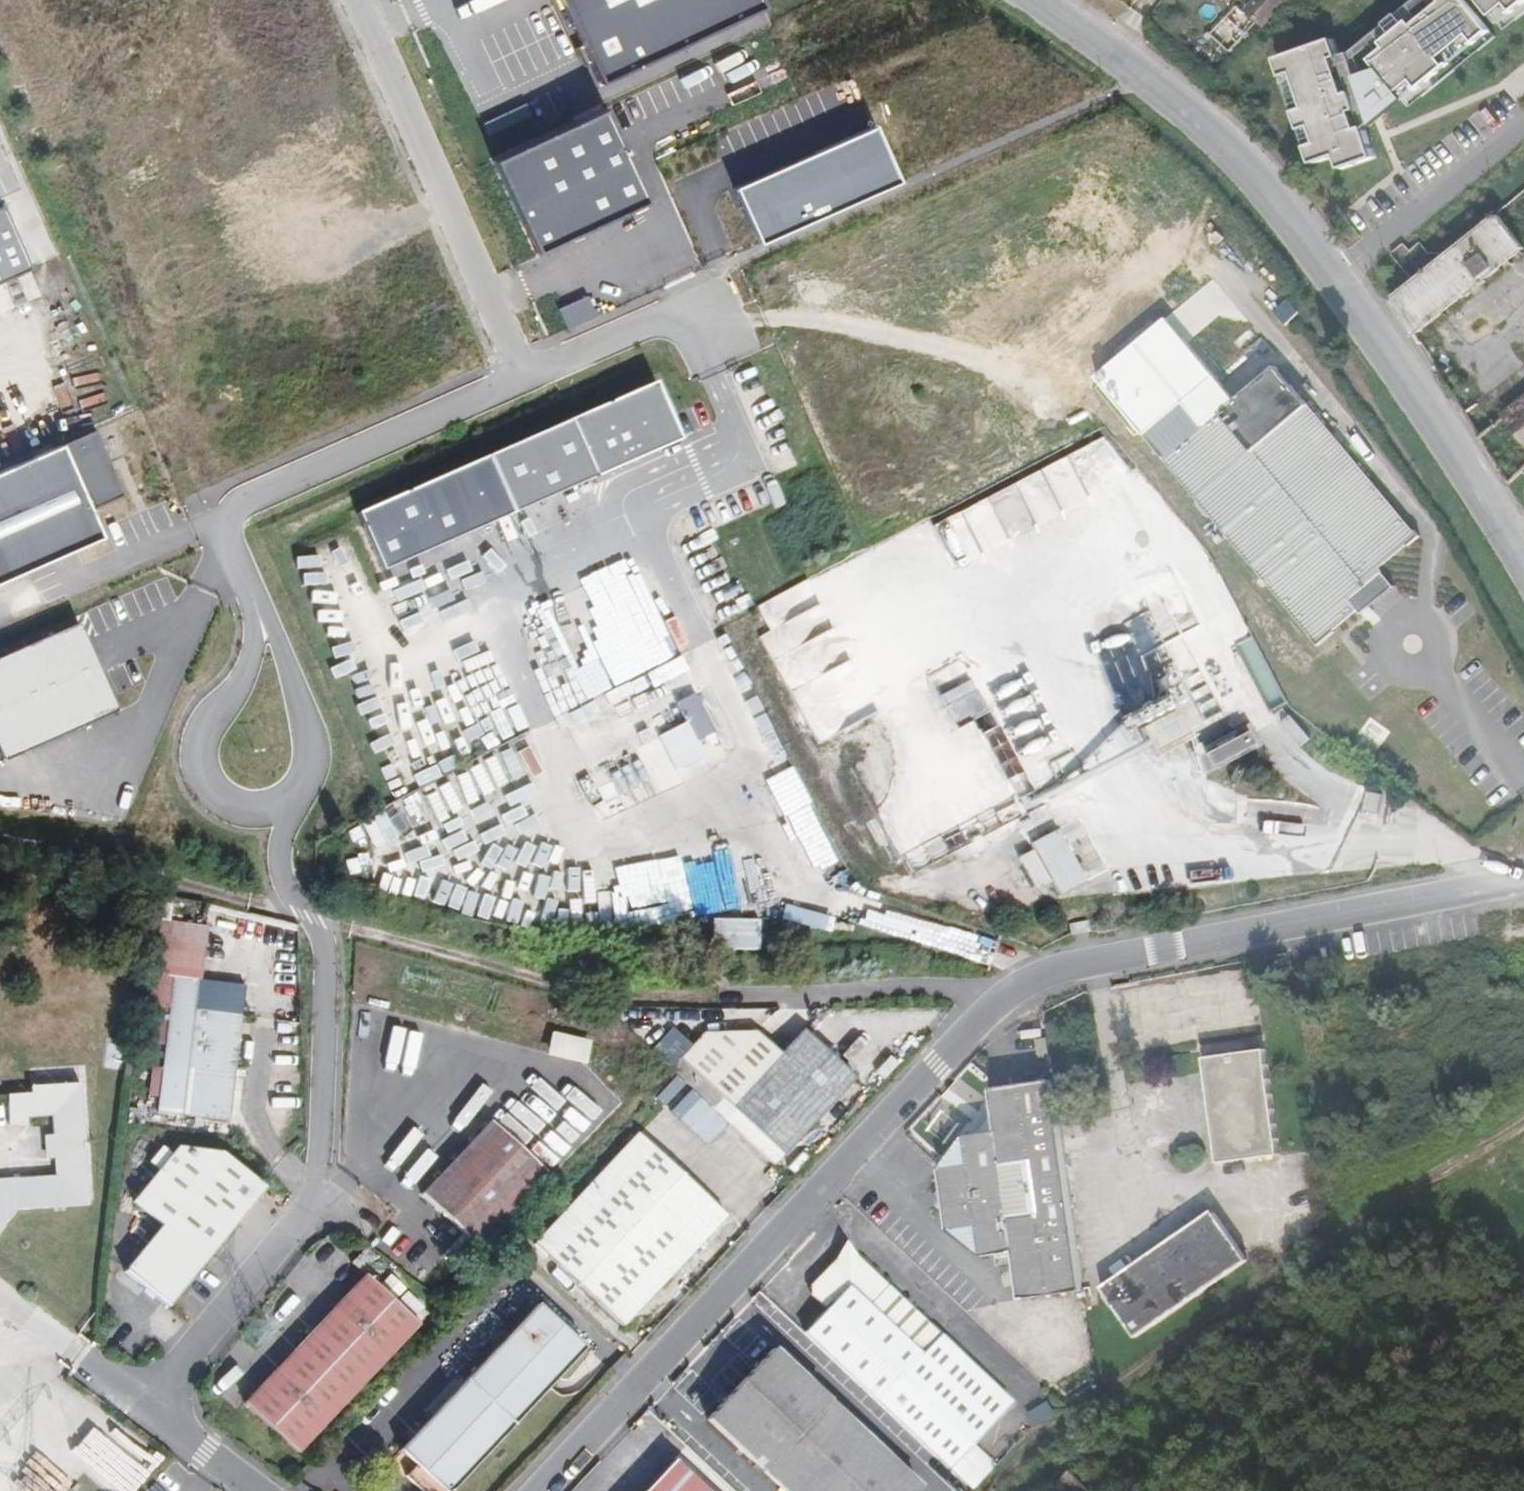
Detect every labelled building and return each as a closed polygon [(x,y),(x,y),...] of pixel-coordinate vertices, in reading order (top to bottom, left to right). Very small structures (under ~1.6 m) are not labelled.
[(597,81),(771,5),(769,0),(561,0),(597,81)] [(1258,40),(1291,5),(1285,0),(1263,0),(1241,25),(1258,40)] [(1319,161),(1343,153),(1348,167),(1384,155),(1376,132),(1502,33),(1523,16),(1523,0),(1403,0),(1345,47),(1344,37),(1285,60),(1319,161)] [(1213,41),(1230,57),(1247,37),(1229,21),(1228,22),(1213,41)] [(491,145),(529,231),(634,184),(596,99),(491,145)] [(527,103),(485,121),(490,133),(532,116),(527,103)] [(740,186),(759,235),(898,179),(876,129),(740,186)] [(1521,197),(1435,264),(1417,278),(1394,296),(1443,373),(1456,363),(1430,321),(1467,292),(1468,294),(1487,281),(1486,277),(1523,248),(1523,195),(1521,197)] [(5,207),(0,209),(0,298),(38,281),(5,207)] [(1397,251),(1417,278),(1435,264),(1420,244),(1412,250),(1405,244),(1397,251)] [(1464,333),(1517,302),(1506,284),(1453,315),(1464,333)] [(560,307),(569,327),(599,314),(589,293),(560,307)] [(1258,350),(1242,369),(1257,381),(1272,362),(1258,350)] [(1388,579),(1426,547),(1281,375),(1226,422),(1224,420),(1169,466),(1328,654),(1366,621),(1371,626),(1404,598),(1388,579)] [(685,437),(659,380),(491,454),(517,512),(685,437)] [(1523,439),(1523,398),(1504,417),(1523,439)] [(102,437),(0,482),(0,592),(109,544),(96,516),(130,501),(102,437)] [(517,512),(491,454),(360,512),(386,569),(517,512)] [(771,630),(762,634),(816,738),(871,710),(803,581),(758,605),(771,630)] [(589,693),(686,652),(665,600),(640,611),(630,587),(599,600),(595,592),(554,610),(589,693)] [(83,627),(0,664),(0,750),(7,766),(122,715),(83,627)] [(1172,676),(1158,682),(1165,696),(1178,689),(1172,676)] [(701,742),(719,732),(699,695),(681,704),(701,742)] [(1177,697),(1127,720),(1134,734),(1141,731),(1156,760),(1192,742),(1177,712),(1183,709),(1177,697)] [(1254,725),(1198,754),(1210,776),(1266,747),(1254,725)] [(1000,728),(986,735),(1019,798),(1033,791),(1000,728)] [(1022,818),(1015,806),(909,862),(915,874),(1022,818)] [(1036,844),(1064,897),(1090,883),(1062,830),(1036,844)] [(954,855),(927,870),(933,881),(960,866),(954,855)] [(639,883),(648,925),(718,909),(709,867),(639,883)] [(1035,876),(1049,904),(1060,899),(1046,871),(1035,876)] [(763,953),(764,923),(716,921),(716,951),(763,953)] [(181,983),(162,1118),(230,1128),(252,993),(181,983)] [(770,1159),(855,1071),(805,1023),(783,1045),(761,1025),(710,1023),(672,1064),(770,1159)] [(587,1061),(591,1038),(552,1032),(548,1055),(587,1061)] [(1204,1053),(1266,1048),(1265,1037),(1203,1042),(1204,1053)] [(1036,1057),(1046,1055),(1044,1040),(1034,1042),(1036,1057)] [(1201,1059),(1216,1166),(1275,1159),(1261,1052),(1201,1059)] [(151,1066),(149,1097),(159,1097),(161,1067),(151,1066)] [(540,1094),(579,1102),(584,1080),(545,1071),(540,1094)] [(1019,1304),(1079,1296),(1050,1082),(989,1090),(994,1131),(963,1136),(939,1170),(942,1190),(945,1211),(948,1231),(981,1257),(994,1256),(997,1270),(1013,1268),(1019,1304)] [(6,1100),(5,1130),(24,1130),(23,1122),(49,1121),(49,1144),(42,1144),(43,1160),(50,1160),(51,1183),(8,1184),(0,1185),(0,1219),(1,1218),(1,1215),(9,1214),(82,1212),(80,1156),(76,1156),(75,1147),(80,1147),(77,1090),(28,1091),(28,1098),(6,1100)] [(672,1109),(706,1143),(725,1124),(691,1090),(672,1109)] [(487,1138),(418,1211),(474,1262),(543,1190),(487,1138)] [(631,1150),(530,1260),(573,1300),(676,1192),(631,1150)] [(221,1160),(180,1154),(135,1207),(164,1232),(125,1280),(169,1317),(269,1199),(221,1160)] [(938,1210),(945,1211),(942,1190),(935,1191),(930,1197),(933,1205),(938,1210)] [(718,1230),(676,1192),(573,1300),(614,1339),(718,1230)] [(1098,1288),(1132,1339),(1245,1262),(1210,1213),(1098,1288)] [(815,1316),(792,1342),(950,1479),(1011,1409),(852,1272),(831,1274),(806,1302),(807,1309),(815,1316)] [(366,1289),(245,1416),(297,1464),(417,1337),(366,1289)] [(583,1366),(537,1320),(398,1464),(411,1479),(401,1489),(403,1490),(461,1490),(583,1366)] [(703,1435),(768,1490),(913,1490),(767,1362),(703,1435)] [(664,1472),(648,1490),(686,1490),(664,1472)]
